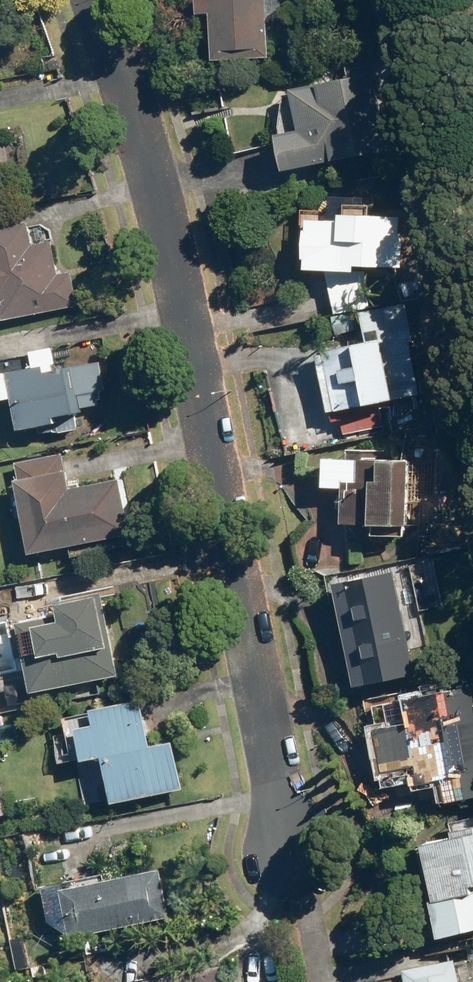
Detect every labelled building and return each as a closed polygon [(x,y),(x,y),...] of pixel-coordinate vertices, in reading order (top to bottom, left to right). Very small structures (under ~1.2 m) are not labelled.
[(204,13),(218,13),(220,61),(272,58),(270,20),(285,19),(284,0),(203,0),(204,13)] [(376,72),(298,88),(306,130),(284,135),(291,171),(392,150),(376,72)] [(314,254),(313,269),(365,271),(366,265),(405,267),(408,215),(379,214),(380,187),(367,187),(368,179),(346,178),(346,187),(336,186),(335,209),(308,208),(306,253),(314,254)] [(8,320),(82,304),(75,269),(64,271),(57,239),(39,243),(33,218),(0,225),(0,298),(3,298),(8,320)] [(426,395),(408,303),(367,312),(373,342),(324,352),(337,413),(426,395)] [(39,365),(5,374),(11,400),(19,398),(27,431),(66,422),(65,417),(88,411),(87,407),(103,403),(94,364),(65,370),(60,347),(36,353),(39,365)] [(352,458),(333,457),(332,485),(352,486),(349,523),(382,525),(382,536),(412,537),(413,526),(422,526),(424,495),(427,495),(429,461),(388,459),(388,450),(353,448),(352,458)] [(30,516),(38,553),(136,532),(124,478),(77,488),(69,453),(22,462),(27,484),(17,487),(23,518),(30,516)] [(420,674),(398,571),(341,583),(363,685),(420,674)] [(69,604),(71,613),(23,624),(39,694),(127,675),(110,595),(69,604)] [(472,686),(411,701),(416,721),(380,730),(391,774),(426,765),(430,783),(439,781),(445,805),(472,798),(472,690),(472,686)] [(149,698),(71,716),(82,763),(110,756),(122,805),(189,789),(177,741),(161,745),(149,698)] [(429,842),(446,938),(472,933),(472,816),(457,819),(460,836),(429,842)] [(58,921),(78,938),(174,918),(164,869),(74,888),(73,881),(50,886),(58,921)] [(460,956),(381,971),(384,981),(465,981),(460,956)] [(135,981),(238,981),(234,962),(135,981)]
